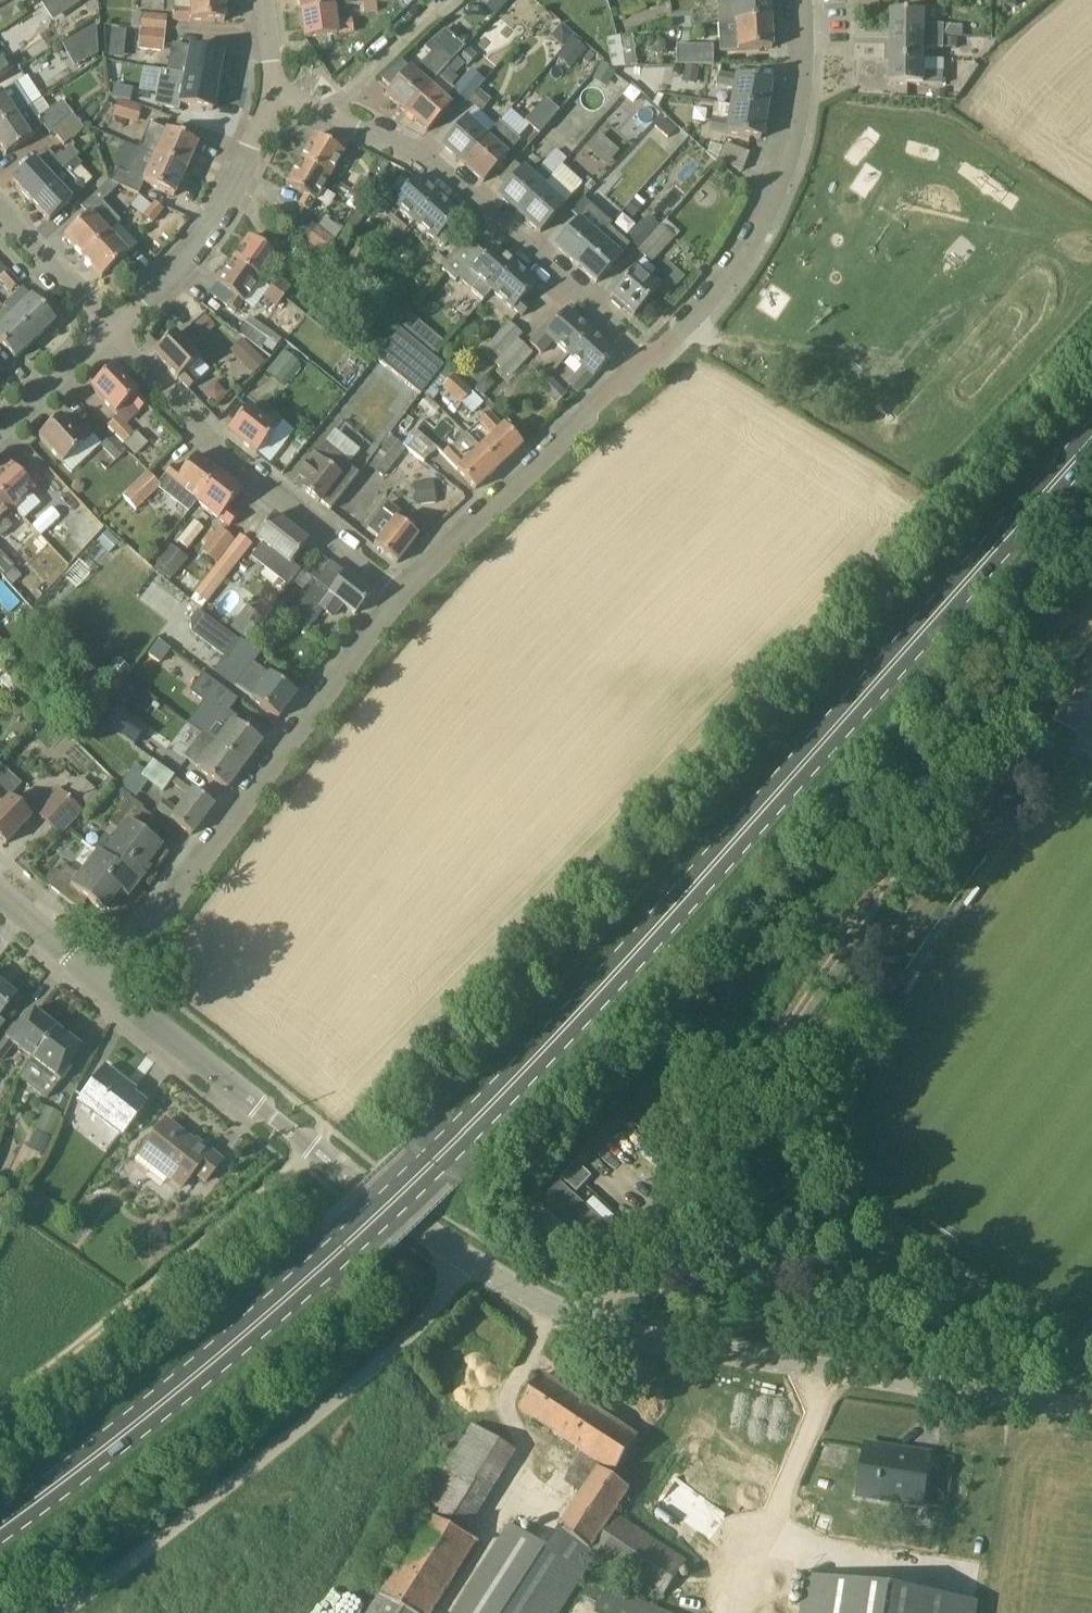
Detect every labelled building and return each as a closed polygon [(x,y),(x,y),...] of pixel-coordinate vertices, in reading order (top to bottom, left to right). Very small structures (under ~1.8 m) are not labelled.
[(189,10),(172,10),(172,22),(225,23),(225,0),(190,0),(189,10)] [(333,9),(333,8),(355,6),(354,0),(300,0),(302,12),(333,9)] [(477,0),(496,16),(510,0),(478,0),(477,0)] [(717,7),(735,6),(736,23),(771,21),(769,0),(717,0),(717,7)] [(376,3),(363,5),(364,14),(377,12),(376,3)] [(352,22),(335,24),(333,9),(302,12),(305,39),(353,33),(352,22)] [(927,13),(893,13),(892,37),(945,38),(946,25),(927,25),(927,13)] [(164,17),(141,15),(140,29),(163,31),(164,17)] [(736,23),(736,24),(719,24),(720,40),(720,53),(772,50),(771,21),(736,23)] [(564,25),(550,38),(559,48),(574,35),(564,25)] [(963,26),(946,25),(945,38),(963,38),(963,26)] [(96,26),(79,36),(92,59),(98,55),(96,26)] [(386,96),(407,115),(447,70),(444,68),(463,46),(443,28),(424,49),(431,55),(414,74),(401,62),(381,80),(392,90),(386,96)] [(110,37),(126,39),(126,31),(111,29),(110,37)] [(162,33),(140,31),(138,49),(161,51),(162,33)] [(634,35),(619,37),(607,39),(611,68),(638,66),(634,35)] [(945,48),(945,38),(892,37),(892,60),(925,61),(927,49),(945,48)] [(571,69),(587,50),(574,39),(558,58),(571,69)] [(958,40),(947,39),(947,48),(958,48),(958,40)] [(167,73),(218,82),(224,55),(173,45),(167,73)] [(713,46),(676,47),(676,65),(712,65),(713,46)] [(459,58),(468,67),(477,56),(468,48),(459,58)] [(3,56),(0,58),(0,77),(12,70),(3,56)] [(925,61),(892,60),(891,84),(943,85),(944,71),(924,71),(925,61)] [(606,87),(615,71),(603,64),(594,80),(606,87)] [(454,90),(451,87),(457,80),(447,70),(407,115),(428,134),(451,108),(444,101),(454,90)] [(484,82),(471,71),(453,92),(466,103),(484,82)] [(167,73),(161,72),(156,100),(162,102),(213,112),(218,82),(167,73)] [(771,84),(720,75),(718,86),(735,89),(732,106),(766,112),(771,84)] [(649,99),(661,87),(651,77),(639,90),(649,99)] [(145,89),(121,82),(117,97),(140,104),(145,89)] [(15,85),(0,94),(0,127),(29,107),(15,85)] [(945,100),(945,99),(946,91),(936,90),(936,97),(936,98),(936,99),(945,100)] [(468,104),(480,114),(491,102),(479,92),(468,104)] [(63,102),(50,110),(38,118),(31,107),(30,107),(29,107),(0,127),(0,147),(6,156),(32,139),(43,125),(50,135),(53,132),(73,116),(63,102)] [(139,109),(117,103),(113,114),(135,121),(139,109)] [(766,112),(732,106),(729,123),(712,120),(710,132),(761,141),(766,112)] [(474,110),(465,119),(466,120),(442,146),(463,165),(495,128),(474,110)] [(73,116),(53,132),(64,145),(84,129),(73,116)] [(544,129),(528,116),(516,131),(524,137),(522,140),(529,146),(544,129)] [(662,119),(655,127),(668,139),(675,130),(662,119)] [(508,158),(507,157),(520,142),(499,123),(495,128),(463,165),(484,184),(508,158)] [(197,145),(151,124),(150,124),(138,150),(186,171),(197,145)] [(349,144),(339,138),(333,147),(315,136),(301,160),(330,179),(345,154),(343,153),(349,144)] [(750,154),(724,144),(717,162),(743,172),(750,154)] [(76,160),(76,159),(79,156),(70,147),(62,155),(60,153),(54,158),(46,150),(12,182),(30,202),(76,160)] [(138,150),(127,176),(116,171),(111,183),(118,187),(138,196),(143,184),(174,198),(186,171),(138,150)] [(555,150),(539,168),(531,177),(523,170),(499,197),(520,215),(552,179),(551,178),(554,174),(567,160),(555,150)] [(76,160),(30,202),(49,223),(84,190),(77,182),(71,175),(81,165),(76,160)] [(330,179),(301,160),(286,185),(305,196),(299,205),(309,211),(314,202),(316,203),(330,179)] [(562,206),(574,192),(554,174),(551,178),(552,179),(520,215),(541,234),(564,208),(562,206)] [(362,175),(352,190),(364,197),(373,183),(362,175)] [(403,178),(394,188),(402,195),(411,185),(403,178)] [(438,198),(416,179),(411,185),(402,195),(394,188),(387,196),(396,203),(395,205),(415,223),(438,198)] [(118,187),(111,183),(108,183),(98,192),(106,200),(118,187)] [(354,195),(347,206),(356,212),(363,201),(354,195)] [(459,216),(438,198),(415,223),(436,241),(437,240),(445,247),(452,239),(445,232),(459,216)] [(634,199),(624,211),(633,218),(643,207),(634,199)] [(363,202),(356,213),(364,219),(372,207),(363,202)] [(120,222),(102,203),(64,238),(83,258),(109,235),(108,234),(120,222)] [(164,211),(155,204),(144,217),(152,224),(164,211)] [(659,227),(648,216),(627,238),(639,249),(659,227)] [(576,266),(600,239),(579,220),(555,247),(576,266)] [(108,234),(109,235),(83,258),(102,279),(138,246),(119,225),(121,223),(120,222),(108,234)] [(316,227),(317,227),(313,224),(301,240),(305,243),(305,242),(323,256),(334,240),(316,227)] [(674,238),(662,227),(640,250),(652,262),(674,238)] [(341,236),(328,256),(338,262),(351,242),(341,236)] [(278,259),(276,257),(283,249),(274,243),(268,251),(250,238),(233,261),(261,281),(278,259)] [(621,257),(600,239),(576,266),(597,284),(621,257)] [(515,266),(494,248),(482,262),(466,248),(471,242),(470,241),(443,272),(456,283),(459,279),(473,291),(484,301),(492,292),(515,266)] [(233,261),(217,284),(234,297),(227,306),(236,313),(243,303),(244,304),(261,281),(233,261)] [(686,280),(668,263),(651,282),(637,269),(612,297),(635,318),(658,292),(667,300),(686,280)] [(515,266),(492,292),(514,311),(515,310),(523,317),(531,309),(522,302),(536,286),(515,266)] [(0,280),(12,293),(20,285),(8,272),(0,280)] [(290,289),(278,278),(270,288),(283,298),(290,289)] [(283,298),(270,288),(263,298),(276,308),(283,298)] [(12,317),(35,342),(55,323),(32,298),(12,317)] [(590,334),(566,312),(550,331),(546,327),(530,345),(541,355),(553,342),(569,357),(590,334)] [(408,313),(399,324),(401,325),(409,333),(419,322),(408,313)] [(206,315),(193,327),(201,337),(215,325),(206,315)] [(0,328),(0,345),(15,361),(35,342),(12,317),(0,328)] [(280,340),(250,319),(240,333),(270,355),(280,340)] [(521,335),(509,324),(487,348),(500,360),(516,340),(521,335)] [(407,341),(408,340),(397,331),(374,358),(418,394),(439,368),(407,341)] [(209,371),(175,334),(153,355),(188,391),(209,371)] [(590,334),(569,357),(584,370),(570,386),(579,394),(594,378),(594,379),(615,356),(590,334)] [(436,337),(426,348),(434,355),(444,344),(436,337)] [(266,363),(243,339),(230,351),(254,375),(266,363)] [(496,364),(509,377),(530,353),(516,340),(500,360),(496,364)] [(284,387),(301,367),(284,352),(267,373),(284,387)] [(113,369),(92,389),(116,414),(129,402),(138,412),(147,405),(113,369)] [(443,389),(454,377),(445,370),(428,391),(437,399),(444,390),(443,389)] [(569,389),(553,373),(539,386),(555,402),(569,389)] [(470,392),(454,377),(443,389),(444,390),(459,403),(470,392)] [(282,422),(271,414),(264,423),(247,410),(229,433),(257,455),(275,432),(274,432),(282,422)] [(522,448),(503,428),(502,430),(489,416),(480,424),(494,438),(481,449),(500,469),(522,448)] [(136,432),(134,434),(118,417),(108,427),(136,456),(147,444),(136,432)] [(92,435),(83,426),(74,433),(60,418),(39,438),(63,464),(85,444),(84,443),(92,435)] [(415,431),(403,446),(423,462),(436,450),(437,451),(444,457),(445,456),(415,431)] [(303,447),(310,439),(302,433),(295,441),(303,447)] [(111,435),(102,445),(118,461),(126,452),(111,435)] [(452,449),(445,456),(444,457),(476,491),(500,469),(481,449),(480,450),(466,435),(452,449)] [(404,447),(392,437),(369,465),(382,476),(404,447)] [(358,475),(348,467),(349,466),(334,455),(335,454),(324,446),(315,458),(313,457),(298,477),(306,483),(303,491),(320,504),(321,503),(330,511),(358,475)] [(218,474),(197,457),(183,475),(172,467),(165,477),(158,484),(147,472),(121,496),(136,511),(158,491),(188,514),(196,503),(218,474)] [(33,489),(40,482),(33,474),(25,481),(10,465),(0,474),(0,494),(14,509),(34,490),(33,489)] [(196,503),(218,520),(220,518),(230,526),(238,517),(229,510),(242,493),(218,474),(196,503)] [(436,503),(433,481),(413,483),(416,506),(436,503)] [(0,494),(0,536),(1,537),(11,528),(3,519),(14,509),(0,494)] [(419,538),(397,521),(402,515),(390,505),(368,532),(380,541),(375,548),(398,565),(419,538)] [(292,565),(308,544),(274,518),(257,539),(263,543),(252,557),(290,587),(301,572),(292,565)] [(218,529),(201,552),(217,565),(234,542),(218,529)] [(108,532),(97,542),(109,554),(120,543),(108,532)] [(250,545),(240,536),(212,572),(223,580),(250,545)] [(174,577),(188,559),(171,545),(157,563),(158,564),(173,576),(174,577)] [(0,553),(0,573),(1,574),(3,578),(14,568),(0,553)] [(342,605),(356,616),(372,595),(346,575),(330,563),(293,613),(311,626),(323,611),(332,618),(342,605)] [(22,576),(14,568),(3,578),(11,586),(22,576)] [(11,610),(21,601),(0,577),(0,598),(11,610)] [(206,602),(195,594),(191,600),(201,608),(206,602)] [(247,607),(231,628),(245,640),(262,619),(247,607)] [(239,642),(220,626),(203,647),(223,663),(239,642)] [(145,676),(158,656),(147,648),(133,669),(145,676)] [(1053,717),(1075,731),(1091,704),(1091,654),(1053,717)] [(235,685),(279,719),(296,695),(253,662),(235,685)] [(223,693),(206,680),(195,695),(212,707),(223,693)] [(134,744),(146,729),(118,708),(106,723),(134,744)] [(234,721),(233,722),(218,712),(211,722),(225,733),(216,745),(244,766),(262,742),(234,721)] [(192,746),(184,758),(199,769),(198,770),(226,790),(244,766),(216,745),(201,734),(192,746)] [(142,775),(163,791),(172,778),(152,761),(142,775)] [(21,785),(8,772),(0,781),(0,840),(6,845),(31,819),(10,798),(21,785)] [(81,777),(66,793),(84,810),(99,794),(81,777)] [(81,812),(56,789),(34,813),(59,836),(81,812)] [(214,806),(193,791),(177,811),(164,801),(157,810),(192,836),(214,806)] [(162,847),(141,832),(140,831),(151,817),(142,810),(143,808),(129,797),(109,823),(120,831),(113,840),(106,834),(96,847),(139,884),(150,870),(146,867),(162,847)] [(139,884),(96,847),(94,850),(98,853),(79,877),(65,866),(59,873),(51,884),(49,887),(74,907),(82,896),(104,913),(120,893),(128,899),(139,884)] [(51,884),(59,873),(53,868),(45,879),(51,884)] [(0,985),(0,1017),(15,998),(0,985)] [(56,1030),(33,1012),(19,1030),(14,1026),(5,1038),(6,1039),(0,1046),(0,1060),(1,1061),(13,1044),(33,1059),(56,1030)] [(67,1066),(81,1049),(56,1030),(33,1059),(19,1079),(46,1100),(61,1080),(70,1068),(67,1066)] [(105,1123),(121,1136),(144,1107),(122,1089),(126,1084),(106,1068),(83,1096),(110,1116),(105,1123)] [(59,1113),(46,1107),(35,1132),(49,1138),(59,1113)] [(635,1125),(624,1115),(614,1126),(626,1136),(635,1125)] [(179,1136),(181,1134),(165,1122),(139,1156),(182,1190),(194,1175),(206,1185),(224,1162),(197,1141),(192,1147),(179,1136)] [(627,1138),(610,1158),(645,1189),(663,1169),(627,1138)] [(577,1161),(562,1178),(578,1192),(593,1176),(577,1161)] [(602,1242),(560,1201),(537,1225),(580,1266),(602,1242)] [(162,1228),(147,1229),(149,1248),(163,1247),(162,1228)] [(543,1376),(521,1410),(583,1451),(569,1473),(589,1486),(549,1546),(512,1521),(451,1612),(561,1612),(599,1555),(663,1597),(687,1561),(615,1514),(632,1487),(615,1475),(638,1439),(543,1376)] [(507,1446),(473,1425),(420,1509),(432,1517),(382,1596),(371,1612),(431,1612),(474,1544),(470,1541),(460,1534),(513,1450),(507,1446)] [(931,1455),(897,1449),(896,1454),(866,1449),(859,1496),(923,1506),(931,1455)] [(975,1602),(812,1577),(806,1612),(973,1612),(975,1602)] [(608,1586),(597,1612),(672,1612),(608,1586)]
